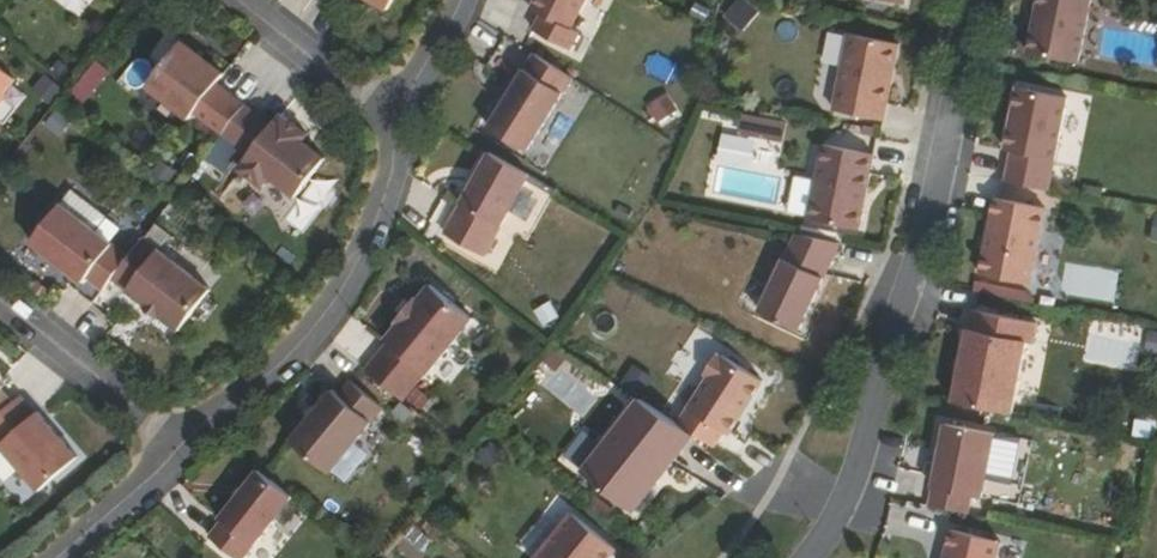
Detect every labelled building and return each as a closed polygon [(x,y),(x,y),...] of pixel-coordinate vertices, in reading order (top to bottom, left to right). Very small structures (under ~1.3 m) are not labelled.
[(392,10),(398,0),(375,0),(392,10)] [(532,12),(543,17),(534,33),(572,51),(581,34),(572,30),(587,0),(538,0),(532,12)] [(723,15),(742,32),(760,12),(747,0),(737,0),(723,15)] [(1027,54),(1078,65),(1092,0),(1039,0),(1034,19),(1037,20),(1035,29),(1032,30),(1027,54)] [(905,46),(854,35),(838,113),(889,123),(892,107),(905,46)] [(229,136),(250,108),(220,86),(228,75),(185,42),(151,89),(194,120),(199,113),(229,136)] [(144,81),(164,59),(155,51),(135,73),(144,81)] [(574,80),(536,57),(520,82),(491,128),(529,152),(574,80)] [(18,79),(0,64),(0,102),(18,79)] [(51,104),(63,88),(44,74),(32,89),(51,104)] [(1014,154),(1007,185),(1050,194),(1068,99),(1019,89),(1006,153),(1014,154)] [(250,108),(229,136),(255,155),(245,170),(267,188),(274,178),(301,199),(330,162),(308,145),(313,137),(288,117),(282,124),(280,123),(276,127),(250,108)] [(742,113),(738,138),(784,145),(788,120),(742,113)] [(862,193),(866,193),(870,173),(875,155),(824,143),(807,216),(858,228),(862,208),(858,207),(862,193)] [(227,173),(239,154),(224,145),(213,164),(227,173)] [(531,178),(492,155),(464,207),(503,229),(531,178)] [(988,257),(986,257),(982,278),(1032,288),(1048,211),(1004,203),(997,202),(989,243),(991,244),(988,257)] [(120,279),(135,258),(67,206),(38,244),(76,273),(90,284),(94,279),(109,291),(120,279)] [(822,277),(838,241),(794,232),(759,311),(798,329),(822,277)] [(150,239),(135,258),(120,279),(140,296),(154,306),(152,310),(165,319),(168,317),(187,332),(217,292),(150,239)] [(394,342),(372,369),(408,399),(431,372),(433,373),(478,317),(436,283),(423,300),(421,298),(402,321),(404,323),(391,339),(394,342)] [(962,379),(956,403),(1015,415),(1029,344),(1036,344),(1040,324),(975,312),(966,355),(970,355),(965,379),(962,379)] [(1147,351),(1156,353),(1156,332),(1150,331),(1147,351)] [(750,400),(762,381),(718,353),(706,373),(710,376),(690,408),(723,429),(730,433),(743,413),(741,412),(749,399),(750,400)] [(633,363),(619,383),(640,397),(654,377),(633,363)] [(388,409),(356,382),(345,396),(338,390),(297,441),(336,472),(388,409)] [(19,406),(0,386),(0,423),(19,406)] [(28,398),(19,406),(0,423),(0,436),(49,491),(86,459),(46,413),(44,415),(28,398)] [(694,435),(639,400),(584,475),(637,513),(660,481),(652,477),(665,459),(672,466),(694,435)] [(939,480),(935,506),(959,511),(973,514),(976,497),(987,498),(999,433),(951,425),(946,447),(949,448),(945,466),(942,466),(939,480)] [(652,477),(660,481),(672,466),(665,459),(652,477)] [(265,473),(228,518),(231,520),(218,537),(244,557),(251,557),(299,498),(265,473)] [(622,547),(579,512),(542,557),(613,557),(622,547)] [(1002,542),(954,530),(949,550),(947,557),(998,557),(1002,542)]
